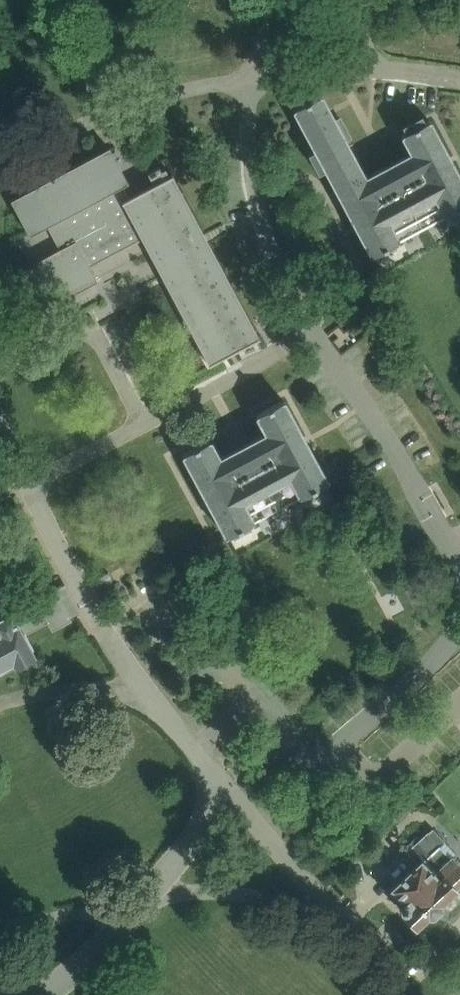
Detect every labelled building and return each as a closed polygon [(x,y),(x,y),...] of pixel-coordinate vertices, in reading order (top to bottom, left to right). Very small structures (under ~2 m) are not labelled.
[(349,145),(346,140),(351,137),(341,117),(335,120),(321,93),(316,96),(313,91),(296,100),(299,105),(294,108),(372,255),(377,252),(380,257),(397,248),(394,243),(399,240),(396,234),(442,210),(446,216),(451,213),(454,218),(459,215),(459,176),(429,119),(402,134),(412,152),(366,177),(349,145)] [(148,171),(155,183),(129,197),(122,185),(128,182),(110,147),(12,199),(30,234),(48,224),(61,249),(29,266),(49,305),(97,280),(89,266),(117,251),(120,255),(129,250),(126,246),(142,238),(210,364),(230,353),(260,337),(173,173),(169,167),(162,170),(159,165),(148,171)] [(328,482),(304,437),(284,399),(256,414),(267,433),(220,458),(210,439),(183,453),(227,536),(232,533),(235,538),(252,529),(249,524),(254,521),(251,516),(298,491),(301,496),(306,494),(309,499),(326,490),(323,485),(328,482)] [(15,660),(16,662),(33,653),(23,634),(49,620),(53,628),(70,619),(68,615),(75,611),(62,587),(12,614),(11,612),(0,617),(0,668),(15,660)] [(428,832),(408,851),(419,863),(392,888),(409,906),(404,912),(417,925),(428,915),(434,915),(441,908),(441,902),(456,888),(455,888),(459,883),(459,866),(440,844),(444,840),(433,828),(428,832)]
